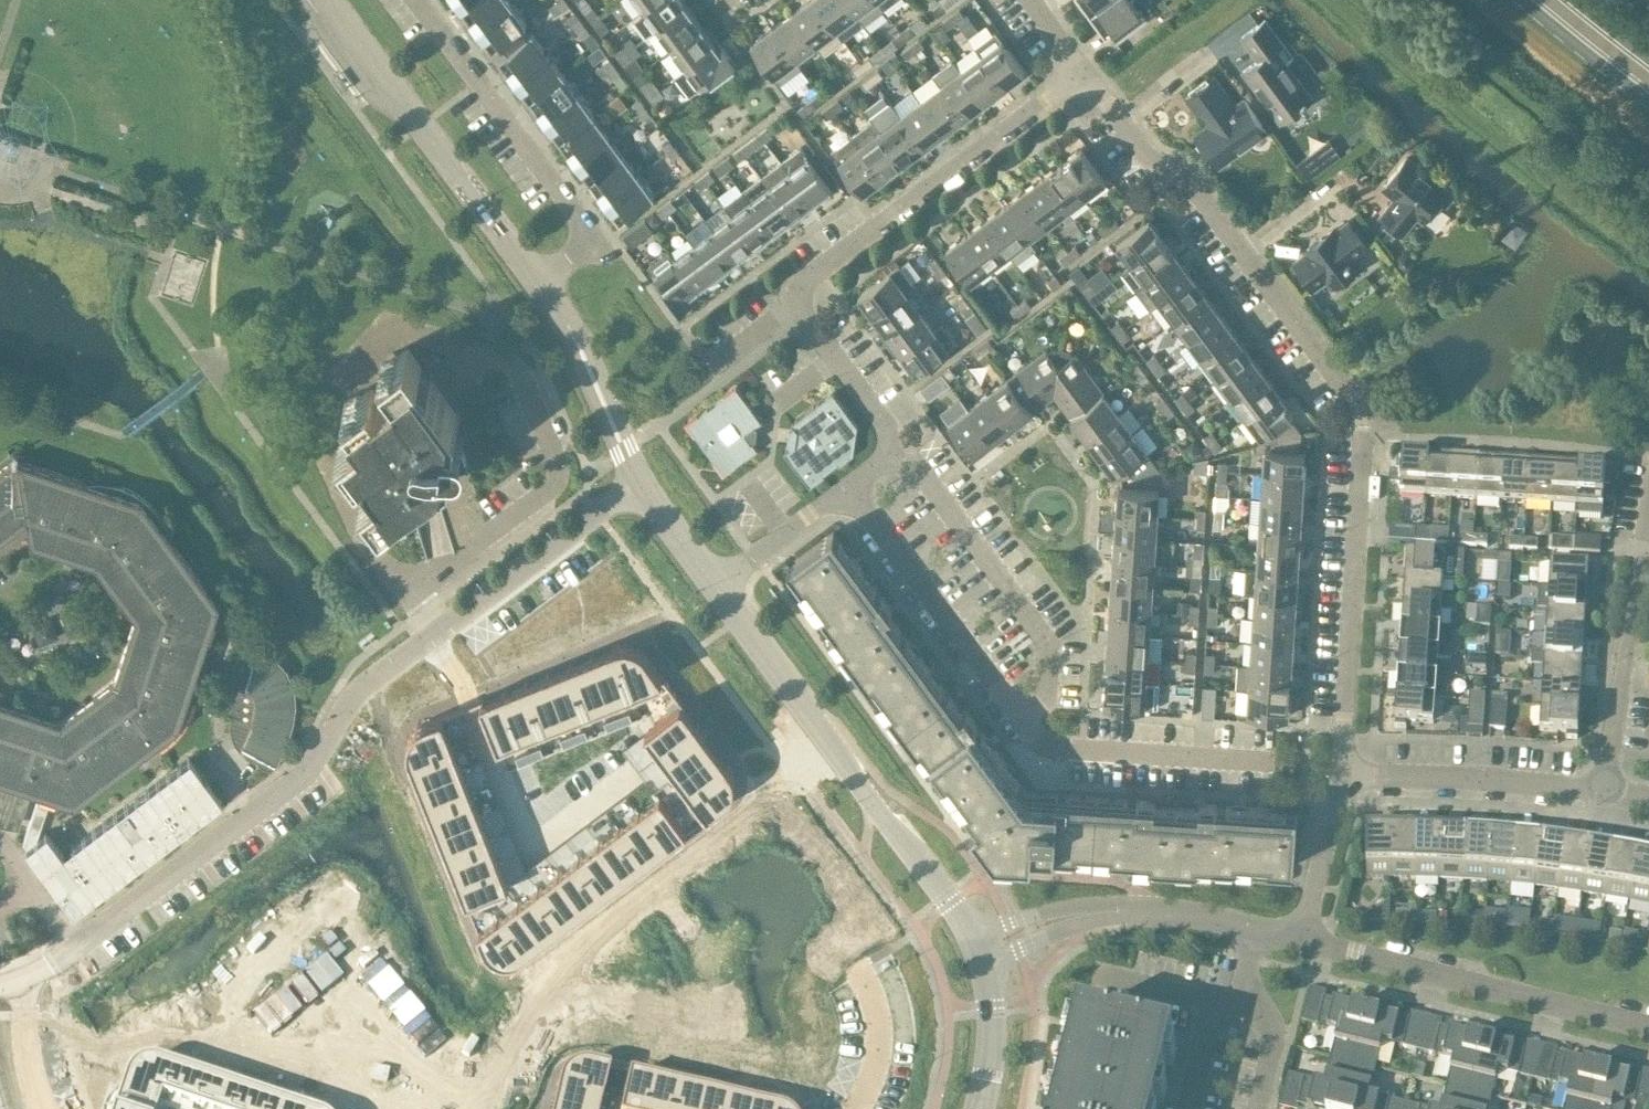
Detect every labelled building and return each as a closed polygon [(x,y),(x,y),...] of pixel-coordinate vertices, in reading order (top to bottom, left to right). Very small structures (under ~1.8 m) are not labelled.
[(510,1),(509,0),(470,0),(462,6),(477,26),(510,1)] [(569,4),(566,0),(559,0),(549,7),(554,14),(569,4)] [(588,0),(576,0),(590,19),(598,14),(588,0)] [(656,29),(687,6),(683,0),(656,0),(642,10),(632,18),(646,37),(656,29)] [(656,0),(635,0),(642,10),(656,0)] [(814,0),(809,0),(792,13),(815,43),(823,54),(843,39),(835,28),(814,0)] [(835,28),(843,39),(863,24),(855,13),(845,0),(814,0),(835,28)] [(877,0),(845,0),(855,13),(863,24),(883,9),(877,0)] [(883,9),(895,0),(877,0),(883,9)] [(958,0),(939,0),(940,2),(946,9),(958,0)] [(1090,11),(1104,0),(1082,0),(1090,11)] [(1139,7),(1140,7),(1135,0),(1104,0),(1090,11),(1106,32),(1108,30),(1117,42),(1148,19),(1139,7)] [(521,26),(526,22),(510,1),(477,26),(492,48),(501,41),(508,49),(528,34),(521,26)] [(946,9),(940,2),(932,8),(937,15),(946,9)] [(671,48),(702,25),(687,6),(656,29),(671,48)] [(959,8),(950,14),(955,21),(964,33),(974,26),(965,14),(964,15),(959,8)] [(815,43),(792,13),(772,28),(795,59),(815,43)] [(608,28),(598,14),(590,19),(601,33),(608,28)] [(955,21),(950,14),(942,21),(947,28),(955,21)] [(584,25),(579,18),(572,23),(577,30),(584,25)] [(1293,80),(1283,66),(1294,58),(1265,19),(1242,36),(1258,59),(1242,71),(1280,121),(1303,104),(1304,106),(1308,103),(1307,101),(1312,97),(1297,78),(1293,80)] [(590,32),(584,25),(577,30),(582,37),(590,32)] [(685,67),(716,44),(702,25),(671,48),(685,67)] [(914,33),(909,26),(901,32),(906,39),(914,33)] [(801,67),(795,59),(772,28),(751,43),(780,83),(801,67)] [(514,77),(548,52),(532,31),(528,34),(508,49),(499,56),(514,77)] [(1024,70),(995,31),(974,46),(981,55),(1004,86),(1024,70)] [(906,39),(901,32),(892,38),(897,45),(906,39)] [(619,57),(635,45),(630,38),(614,50),(619,57)] [(924,45),(918,38),(910,44),(915,52),(924,45)] [(689,96),(735,61),(724,46),(723,46),(723,47),(720,50),(717,47),(716,44),(685,67),(685,68),(674,76),(689,96)] [(915,52),(910,44),(901,51),(907,58),(915,52)] [(529,97),(563,72),(548,52),(514,77),(529,97)] [(1004,86),(981,55),(960,70),(983,101),(1004,86)] [(874,63),(869,56),(860,62),(865,69),(874,63)] [(614,65),(609,58),(602,63),(607,71),(614,65)] [(983,101),(960,70),(952,60),(932,75),(940,85),(963,116),(983,101)] [(633,76),(644,68),(638,61),(627,69),(633,76)] [(865,69),(860,62),(852,69),(857,76),(865,69)] [(620,72),(614,65),(607,71),(612,78),(620,72)] [(658,88),(644,68),(633,76),(647,95),(658,88)] [(883,75),(878,68),(869,75),(875,82),(883,75)] [(544,117),(578,92),(563,72),(529,97),(544,117)] [(875,82),(869,75),(861,81),(866,88),(875,82)] [(1268,128),(1244,96),(1235,103),(1214,75),(1186,96),(1207,124),(1195,133),(1219,165),(1268,128)] [(963,116),(940,85),(920,100),(943,131),(963,116)] [(834,93),(828,86),(820,92),(825,99),(834,93)] [(653,103),(663,95),(658,88),(647,95),(653,103)] [(848,91),(841,96),(848,104),(854,99),(848,91)] [(559,138),(593,112),(578,92),(544,117),(559,138)] [(802,117),(825,99),(820,92),(796,110),(802,117)] [(644,106),(639,98),(632,104),(637,111),(644,106)] [(843,105),(838,98),(829,105),(834,112),(843,105)] [(943,131),(920,100),(900,115),(923,146),(943,131)] [(834,112),(829,105),(821,111),(826,118),(834,112)] [(650,113),(644,106),(637,111),(643,118),(650,113)] [(575,158),(608,133),(593,112),(559,138),(575,158)] [(923,146),(900,115),(880,130),(903,161),(923,146)] [(903,161),(880,130),(872,120),(852,135),(882,176),(903,161)] [(772,135),(767,128),(759,133),(765,140),(772,135)] [(590,178),(623,153),(608,133),(575,158),(590,178)] [(746,154),(765,140),(759,133),(741,147),(746,154)] [(666,134),(659,139),(662,144),(667,151),(675,146),(669,139),(666,134)] [(882,176),(852,135),(831,150),(862,192),(882,176)] [(680,153),(675,146),(667,151),(673,158),(680,153)] [(832,188),(801,146),(781,161),(812,203),(820,197),(821,200),(834,194),(830,189),(832,188)] [(746,154),(741,147),(733,153),(738,160),(746,154)] [(1105,180),(1081,148),(1061,163),(1085,195),(1105,180)] [(605,198),(638,173),(623,153),(590,178),(605,198)] [(734,163),(728,156),(721,161),(727,169),(734,163)] [(1452,196),(1452,191),(1444,185),(1440,185),(1406,157),(1382,187),(1396,197),(1381,216),(1401,233),(1417,214),(1423,219),(1437,202),(1441,205),(1446,204),(1452,196)] [(727,169),(721,161),(714,167),(720,174),(727,169)] [(812,203),(781,161),(762,175),(796,223),(797,222),(806,212),(804,209),(812,203)] [(1085,195),(1061,163),(1042,177),(1066,209),(1085,195)] [(715,178),(709,170),(702,176),(708,183),(715,178)] [(620,219),(654,194),(638,173),(605,198),(620,219)] [(796,223),(762,175),(742,190),(773,231),(781,225),(783,229),(795,223),(796,223)] [(708,183),(702,176),(695,181),(701,188),(708,183)] [(1066,209),(1042,177),(1023,191),(1047,223),(1066,209)] [(773,231),(742,190),(723,204),(731,215),(758,251),(759,250),(768,240),(765,237),(773,231)] [(1047,223),(1023,191),(1004,206),(1036,248),(1028,237),(1047,223)] [(676,206),(671,199),(664,204),(669,211),(676,206)] [(669,211),(664,204),(657,210),(662,217),(669,211)] [(1036,248),(1004,206),(985,220),(1009,252),(1016,262),(1036,248)] [(653,214),(645,219),(652,228),(656,225),(656,218),(653,214)] [(758,251),(731,215),(712,229),(735,260),(743,254),(745,257),(757,251),(758,251)] [(1119,224),(1113,217),(1106,222),(1111,230),(1119,224)] [(631,246),(653,230),(652,228),(645,219),(645,218),(623,235),(631,246)] [(1132,263),(1164,239),(1149,219),(1117,242),(1132,263)] [(1009,252),(985,220),(966,234),(989,266),(1009,252)] [(1111,230),(1106,222),(1098,228),(1104,236),(1111,230)] [(1353,257),(1367,247),(1348,222),(1335,232),(1333,229),(1305,249),(1307,252),(1295,262),(1314,287),(1326,277),(1332,285),(1359,264),(1353,257)] [(735,260),(712,229),(693,243),(720,279),(721,279),(720,279),(730,269),(727,266),(735,260)] [(989,266),(966,234),(945,249),(969,281),(989,266)] [(1132,263),(1121,271),(1135,290),(1138,288),(1146,282),(1178,258),(1164,239),(1132,263)] [(720,279),(693,243),(674,258),(697,288),(705,282),(707,286),(719,280),(720,279)] [(1081,253),(1075,245),(1067,251),(1073,259),(1081,253)] [(669,251),(649,266),(654,273),(680,308),(696,296),(695,295),(694,296),(691,292),(694,290),(695,290),(697,288),(674,258),(669,251)] [(1073,259),(1067,251),(1060,257),(1065,264),(1073,259)] [(940,264),(935,257),(927,263),(932,270),(940,264)] [(1152,307),(1160,301),(1192,277),(1178,258),(1146,282),(1138,288),(1140,291),(1139,296),(1145,303),(1150,304),(1152,307)] [(873,315),(905,291),(914,284),(899,264),(858,294),(873,315)] [(946,272),(940,264),(932,270),(938,278),(946,272)] [(1078,266),(1070,272),(1072,275),(1082,288),(1087,296),(1095,290),(1090,282),(1078,266)] [(1062,283),(1056,275),(1048,281),(1054,289),(1062,283)] [(1174,320),(1206,296),(1192,277),(1160,301),(1174,320)] [(1101,298),(1095,290),(1087,296),(1093,303),(1101,298)] [(887,334),(919,310),(905,291),(873,315),(887,334)] [(969,303),(963,295),(955,301),(961,308),(969,303)] [(1189,339),(1221,316),(1206,296),(1174,320),(1189,339)] [(1031,306),(1025,298),(1017,304),(1023,311),(1031,306)] [(974,310),(969,303),(961,308),(967,316),(974,310)] [(1023,311),(1017,304),(1010,309),(1016,317),(1023,311)] [(902,353),(933,329),(919,310),(887,334),(902,353)] [(1203,359),(1235,335),(1221,316),(1189,339),(1203,359)] [(1124,328),(1118,321),(1110,326),(1116,334),(1124,328)] [(917,373),(948,349),(957,343),(942,322),(933,329),(902,353),(917,373)] [(1130,336),(1124,328),(1116,334),(1122,342),(1130,336)] [(1218,378),(1250,354),(1235,335),(1203,359),(1218,378)] [(993,346),(988,338),(980,343),(986,351),(993,346)] [(986,351),(980,343),(972,349),(978,357),(986,351)] [(451,431),(454,407),(408,346),(343,395),(363,422),(363,425),(335,446),(384,512),(442,469),(448,476),(469,470),(461,444),(463,443),(464,441),(465,440),(465,438),(465,436),(464,435),(463,433),(461,432),(460,432),(451,431)] [(1046,350),(1007,379),(1031,411),(1054,394),(1058,366),(1061,349),(1057,348),(1051,349),(1048,352),(1046,350)] [(1058,366),(1054,394),(1071,417),(1103,393),(1074,354),(1073,355),(1069,352),(1067,350),(1061,349),(1058,366)] [(1160,361),(1154,354),(1146,360),(1152,367),(1160,361)] [(1232,397),(1264,373),(1250,354),(1218,378),(1232,397)] [(1140,366),(1135,359),(1127,365),(1132,372),(1140,366)] [(1165,369),(1160,361),(1152,367),(1158,375),(1165,369)] [(955,374),(950,366),(942,372),(948,379),(955,374)] [(1146,374),(1140,366),(1132,372),(1138,380),(1146,374)] [(950,383),(948,379),(942,372),(921,388),(929,399),(950,383)] [(1246,416),(1278,393),(1264,373),(1232,397),(1246,416)] [(1031,411),(1007,379),(988,394),(1011,425),(1031,411)] [(736,387),(686,423),(723,473),(757,448),(750,439),(750,438),(755,438),(757,429),(751,428),(751,427),(761,420),(736,387)] [(853,453),(857,424),(832,391),(791,422),(796,429),(793,445),(784,452),(809,485),(853,453)] [(1188,400),(1183,392),(1175,398),(1181,406),(1188,400)] [(1086,436),(1118,413),(1103,393),(1071,417),(1086,436)] [(1300,432),(1289,416),(1293,413),(1278,393),(1246,416),(1261,437),(1266,433),(1271,440),(1300,432)] [(1011,425),(988,394),(969,408),(992,440),(1011,425)] [(1169,404),(1163,397),(1155,403),(1161,410),(1169,404)] [(1194,408),(1188,400),(1181,406),(1186,413),(1194,408)] [(1174,412),(1169,404),(1161,410),(1167,418),(1174,412)] [(992,440),(969,408),(948,423),(972,455),(992,440)] [(1100,456),(1132,432),(1118,413),(1086,436),(1100,456)] [(1217,438),(1211,431),(1204,436),(1209,444),(1217,438)] [(1115,476),(1147,452),(1132,432),(1100,456),(1115,476)] [(1303,476),(1304,451),(1299,451),(1300,432),(1271,440),(1270,449),(1265,448),(1263,474),(1303,476)] [(1223,446),(1217,438),(1209,444),(1215,452),(1223,446)] [(1389,470),(1388,484),(1400,485),(1399,495),(1426,496),(1428,457),(1402,455),(1402,459),(1396,459),(1396,462),(1397,462),(1396,470),(1389,470)] [(1451,498),(1453,458),(1428,457),(1426,496),(1451,498)] [(8,815),(18,786),(38,793),(49,797),(72,804),(132,759),(138,758),(144,756),(150,753),(155,750),(160,746),(165,742),(170,738),(174,733),(178,728),(182,723),(185,717),(188,711),(190,705),(191,699),(193,693),(193,687),(193,680),(193,674),(216,603),(172,543),(170,537),(168,531),(165,525),(162,520),(158,514),(154,509),(150,505),(145,500),(140,496),(135,493),(129,490),(124,487),(118,485),(112,483),(105,482),(99,482),(93,481),(86,482),(15,458),(0,470),(0,547),(24,529),(26,545),(92,566),(132,621),(112,678),(60,716),(1,695),(5,690),(0,683),(0,814),(8,815)] [(1476,500),(1478,460),(1453,458),(1451,498),(1476,500)] [(1501,501),(1504,462),(1478,460),(1476,500),(1501,501)] [(1227,471),(1227,462),(1218,461),(1217,471),(1227,471)] [(1526,503),(1529,463),(1504,462),(1501,501),(1526,503)] [(1551,504),(1554,465),(1529,463),(1526,503),(1551,504)] [(1576,506),(1579,466),(1554,465),(1551,504),(1576,506)] [(1603,508),(1604,484),(1609,484),(1609,476),(1610,476),(1610,473),(1605,473),(1605,468),(1579,466),(1576,506),(1603,508)] [(1226,481),(1227,471),(1217,471),(1216,480),(1226,481)] [(1301,500),(1303,476),(1263,474),(1261,497),(1301,500)] [(1156,515),(1158,490),(1118,487),(1117,512),(1156,515)] [(1300,524),(1301,500),(1261,497),(1260,521),(1300,524)] [(1205,518),(1206,509),(1196,508),(1195,518),(1205,518)] [(1223,519),(1224,510),(1214,509),(1214,518),(1223,519)] [(1155,539),(1156,515),(1117,512),(1115,536),(1155,539)] [(1204,528),(1205,518),(1195,518),(1195,527),(1204,528)] [(1223,528),(1223,519),(1214,518),(1213,528),(1223,528)] [(1298,548),(1300,524),(1260,521),(1258,545),(1298,548)] [(1423,543),(1424,528),(1416,528),(1415,542),(1423,543)] [(1448,544),(1449,538),(1431,536),(1431,529),(1424,528),(1423,543),(1448,544)] [(962,712),(951,697),(888,612),(892,609),(833,530),(788,564),(803,584),(807,581),(826,606),(822,609),(845,641),(841,644),(870,683),(874,680),(885,695),(893,705),(889,708),(918,747),(922,744),(946,776),(950,773),(969,798),(965,801),(978,819),(971,824),(994,855),(1032,858),(1032,849),(1075,852),(1074,860),(1111,863),(1112,854),(1149,856),(1149,862),(1197,865),(1197,860),(1237,862),(1237,857),(1269,859),(1268,864),(1293,866),(1297,809),(1199,803),(1199,808),(1182,807),(1155,805),(1155,800),(1028,792),(966,709),(962,712)] [(1473,546),(1474,536),(1460,535),(1459,545),(1473,546)] [(1153,563),(1155,539),(1115,536),(1114,560),(1153,563)] [(1487,547),(1488,537),(1474,536),(1473,546),(1487,547)] [(1600,554),(1601,539),(1575,537),(1575,539),(1574,552),(1600,554)] [(1523,549),(1524,539),(1510,538),(1509,548),(1523,549)] [(1574,552),(1575,539),(1554,538),(1554,551),(1574,552)] [(1537,550),(1538,540),(1524,539),(1523,549),(1537,550)] [(1297,571),(1298,548),(1258,545),(1257,569),(1297,571)] [(1406,553),(1404,577),(1443,580),(1460,581),(1462,552),(1445,551),(1411,548),(1410,553),(1406,553)] [(1497,564),(1498,554),(1484,553),(1483,563),(1497,564)] [(1511,565),(1511,555),(1498,554),(1497,564),(1511,565)] [(1202,566),(1202,556),(1193,556),(1192,565),(1202,566)] [(1220,566),(1221,557),(1211,557),(1211,566),(1220,566)] [(1152,586),(1153,563),(1114,560),(1112,584),(1152,586)] [(1587,589),(1589,565),(1550,562),(1549,587),(1587,589)] [(1201,575),(1202,566),(1192,565),(1191,575),(1201,575)] [(1220,576),(1220,566),(1211,566),(1210,575),(1220,576)] [(1297,571),(1257,569),(1245,568),(1243,592),(1255,593),(1295,596),(1297,571)] [(1442,596),(1443,580),(1404,577),(1403,601),(1454,605),(1454,597),(1442,596)] [(1150,610),(1152,586),(1112,584),(1110,608),(1150,610)] [(1585,613),(1587,589),(1549,587),(1547,604),(1535,603),(1534,610),(1585,613)] [(1293,620),(1295,596),(1255,593),(1254,617),(1293,620)] [(1440,628),(1441,611),(1454,612),(1454,605),(1403,601),(1401,625),(1440,628)] [(1199,613),(1199,604),(1190,603),(1189,613),(1199,613)] [(1217,615),(1218,605),(1208,605),(1207,614),(1217,615)] [(1110,608),(1109,631),(1149,634),(1159,635),(1160,627),(1149,626),(1150,610),(1110,608)] [(1584,637),(1585,613),(1534,610),(1534,618),(1546,618),(1546,635),(1584,637)] [(1198,623),(1199,613),(1189,613),(1188,622),(1198,623)] [(1217,624),(1217,615),(1207,614),(1207,624),(1217,624)] [(1292,643),(1293,620),(1254,617),(1252,641),(1292,643)] [(1439,644),(1440,628),(1401,625),(1400,649),(1451,652),(1451,645),(1439,644)] [(1159,635),(1149,634),(1109,631),(1107,655),(1160,659),(1162,635),(1159,635)] [(1582,661),(1584,637),(1546,635),(1544,651),(1531,650),(1531,658),(1582,661)] [(292,705),(290,687),(283,670),(271,657),(257,647),(257,646),(256,646),(254,652),(246,642),(242,638),(241,643),(218,710),(234,715),(233,721),(229,724),(231,734),(236,731),(239,735),(244,740),(242,744),(241,743),(240,744),(273,765),(274,763),(273,763),(280,749),(286,735),(290,720),(292,705)] [(1290,667),(1292,643),(1252,641),(1251,665),(1290,667)] [(615,645),(614,645),(632,690),(664,677),(646,653),(640,647),(632,644),(624,643),(615,645)] [(594,653),(592,654),(610,699),(632,690),(614,645),(613,646),(614,649),(595,656),(594,653)] [(1400,649),(1398,673),(1447,676),(1448,675),(1437,674),(1438,659),(1450,660),(1451,652),(1400,649)] [(1195,661),(1196,652),(1186,651),(1186,660),(1195,661)] [(1214,662),(1215,653),(1205,653),(1204,662),(1214,662)] [(572,662),(570,663),(588,708),(610,699),(592,654),(590,655),(592,658),(573,665),(572,662)] [(1158,683),(1160,659),(1107,655),(1106,679),(1158,683)] [(1473,656),(1472,671),(1486,671),(1487,657),(1473,656)] [(1581,685),(1582,661),(1531,658),(1530,665),(1543,666),(1543,682),(1581,685)] [(1195,671),(1195,661),(1186,660),(1185,670),(1195,671)] [(1213,672),(1214,662),(1204,662),(1204,672),(1213,672)] [(550,671),(548,672),(566,717),(588,708),(570,663),(568,663),(570,667),(551,674),(550,671)] [(1290,667),(1251,665),(1237,664),(1236,688),(1249,688),(1289,691),(1290,667)] [(528,680),(526,680),(544,726),(566,717),(548,672),(546,672),(547,676),(529,683),(528,680)] [(1446,700),(1447,676),(1398,673),(1396,696),(1446,700)] [(1157,708),(1158,683),(1106,679),(1104,704),(1157,708)] [(505,689),(504,689),(522,734),(544,726),(526,680),(524,681),(525,684),(507,692),(505,689)] [(1579,709),(1581,685),(1543,682),(1541,706),(1579,709)] [(1214,717),(1216,687),(1203,686),(1201,717),(1214,717)] [(1287,716),(1289,691),(1249,688),(1247,714),(1287,716)] [(483,697),(480,699),(481,700),(498,744),(522,734),(504,689),(502,690),(503,693),(485,701),(483,697)] [(676,695),(665,703),(670,710),(681,702),(676,695)] [(1433,724),(1435,700),(1446,700),(1396,696),(1395,716),(1395,727),(1405,727),(1406,722),(1433,724)] [(1507,704),(1508,697),(1492,696),(1491,703),(1507,704)] [(670,710),(645,729),(661,750),(698,723),(697,721),(694,723),(681,706),(684,704),(682,701),(681,702),(670,710)] [(1483,729),(1485,702),(1469,701),(1468,728),(1483,729)] [(1506,731),(1507,704),(1491,703),(1490,730),(1506,731)] [(1192,716),(1192,706),(1183,706),(1182,715),(1192,716)] [(1578,728),(1579,709),(1541,706),(1539,731),(1567,732),(1566,738),(1577,739),(1578,728)] [(408,739),(407,747),(409,756),(410,757),(464,736),(453,709),(424,721),(417,725),(411,732),(408,739)] [(629,710),(617,715),(620,723),(632,718),(629,710)] [(617,715),(604,720),(608,728),(620,723),(617,715)] [(698,723),(661,750),(676,770),(713,743),(712,741),(709,743),(696,726),(699,724),(698,723)] [(585,728),(572,733),(576,741),(588,736),(585,728)] [(572,733),(560,738),(563,746),(576,741),(572,733)] [(464,736),(410,757),(411,759),(414,758),(422,778),(419,779),(419,781),(462,764),(454,742),(464,738),(464,736)] [(713,743),(676,770),(690,789),(680,796),(682,798),(728,763),(727,761),(724,764),(711,746),(714,744),(713,743)] [(540,746),(528,750),(531,759),(544,754),(540,746)] [(528,750),(516,755),(519,764),(531,759),(528,750)] [(38,793),(22,843),(25,847),(23,848),(59,896),(71,912),(220,800),(205,780),(200,773),(189,759),(188,758),(172,769),(61,853),(45,832),(35,839),(49,797),(38,793)] [(1294,775),(1295,762),(1282,761),(1281,774),(1294,775)] [(728,763),(682,798),(698,819),(699,820),(724,802),(730,796),(733,788),(734,780),(733,772),(729,765),(728,763)] [(462,764),(419,781),(420,783),(423,781),(431,801),(428,802),(429,804),(471,787),(462,764)] [(471,787),(429,804),(429,806),(433,805),(440,824),(437,826),(438,828),(480,811),(471,787)] [(660,792),(639,807),(667,844),(668,843),(666,840),(683,828),(685,830),(688,829),(687,827),(660,792)] [(639,807),(619,822),(647,859),(648,858),(646,856),(663,843),(665,846),(667,844),(639,807)] [(480,811),(438,828),(439,829),(442,828),(450,848),(447,849),(447,851),(490,834),(480,811)] [(619,822),(599,838),(626,875),(628,873),(626,871),(643,858),(645,861),(647,859),(619,822)] [(1391,877),(1392,828),(1366,829),(1367,878),(1391,877)] [(1415,878),(1417,829),(1392,828),(1391,877),(1415,878)] [(1439,879),(1441,830),(1417,829),(1415,878),(1439,879)] [(1463,880),(1466,831),(1441,830),(1439,879),(1463,880)] [(1487,882),(1491,833),(1466,831),(1463,880),(1487,882)] [(1511,884),(1514,835),(1491,833),(1487,882),(1511,884)] [(490,834),(447,851),(448,853),(451,851),(459,871),(456,873),(457,874),(499,857),(490,834)] [(1535,886),(1539,837),(1514,835),(1511,884),(1535,886)] [(1558,890),(1565,841),(1539,837),(1535,886),(1558,890)] [(599,838),(579,853),(606,890),(608,888),(606,886),(623,873),(625,876),(626,875),(599,838)] [(1582,893),(1589,845),(1565,841),(1558,890),(1582,893)] [(1605,897),(1614,849),(1589,845),(1582,893),(1605,897)] [(1629,901),(1638,853),(1614,849),(1605,897),(1629,901)] [(579,853),(558,868),(586,905),(588,904),(585,901),(603,888),(605,891),(606,890),(579,853)] [(1638,853),(1629,901),(1648,905),(1648,855),(1638,853)] [(499,857),(457,874),(457,876),(461,875),(469,895),(465,896),(466,899),(509,882),(499,857)] [(558,868),(538,883),(566,920),(567,919),(565,916),(582,903),(585,906),(586,905),(558,868)] [(538,883),(518,898),(546,935),(547,934),(545,931),(562,918),(564,921),(566,920),(538,883)] [(493,903),(491,903),(526,950),(527,949),(525,946),(542,933),(544,936),(546,935),(518,898),(500,912),(493,903)] [(1388,901),(1369,922),(1389,922),(1388,901)] [(491,903),(471,911),(483,940),(487,947),(493,952),(500,956),(508,957),(516,955),(523,952),(526,950),(491,903)] [(1396,911),(1396,922),(1409,923),(1410,912),(1396,911)] [(1437,912),(1437,922),(1447,923),(1447,912),(1437,912)] [(1415,913),(1414,923),(1418,924),(1424,924),(1425,919),(1420,914),(1415,913)] [(1484,915),(1483,927),(1497,928),(1498,916),(1484,915)] [(1516,917),(1514,930),(1517,930),(1528,931),(1529,918),(1516,917)] [(1540,926),(1539,933),(1552,934),(1553,923),(1546,922),(1540,926)] [(1552,934),(1569,937),(1571,926),(1554,923),(1552,934)] [(1587,938),(1588,929),(1579,928),(1578,936),(1587,938)] [(1625,930),(1621,945),(1634,948),(1637,933),(1625,930)] [(1610,933),(1608,943),(1619,945),(1621,934),(1610,933)] [(1353,1062),(1366,1009),(1323,998),(1317,1025),(1337,1030),(1330,1057),(1353,1062)] [(1402,1047),(1409,1019),(1366,1009),(1353,1062),(1376,1068),(1382,1042),(1402,1047)] [(1164,1078),(1174,1037),(1079,1014),(1055,1108),(1156,1108),(1164,1078)] [(1469,1091),(1482,1037),(1439,1027),(1432,1054),(1453,1059),(1446,1085),(1469,1091)] [(1518,1075),(1525,1048),(1482,1037),(1469,1091),(1492,1096),(1498,1070),(1518,1075)] [(1598,1066),(1555,1055),(1548,1083),(1568,1088),(1563,1108),(1587,1108),(1598,1066)] [(1353,1062),(1330,1057),(1324,1083),(1304,1078),(1297,1105),(1312,1108),(1341,1108),(1353,1062)] [(1369,1094),(1376,1068),(1353,1062),(1341,1108),(1387,1108),(1389,1099),(1369,1094)] [(134,1068),(127,1074),(124,1081),(115,1108),(157,1108),(160,1101),(185,1108),(294,1108),(158,1064),(150,1063),(141,1064),(134,1068)] [(558,1087),(557,1089),(614,1102),(620,1075),(622,1075),(622,1074),(590,1067),(582,1066),(574,1068),(567,1073),(561,1079),(558,1087)] [(1641,1076),(1598,1066),(1587,1108),(1611,1108),(1614,1099),(1634,1104),(1641,1076)] [(386,1082),(389,1070),(373,1067),(370,1078),(386,1082)] [(620,1108),(648,1108),(654,1082),(652,1081),(651,1085),(631,1080),(631,1076),(627,1075),(627,1077),(628,1077),(620,1108)] [(648,1108),(673,1108),(679,1087),(677,1087),(676,1090),(655,1086),(656,1082),(654,1082),(648,1108)] [(1469,1091),(1446,1085),(1440,1108),(1464,1108),(1469,1091)] [(673,1108),(699,1108),(703,1093),(701,1093),(700,1096),(680,1091),(680,1088),(679,1087),(673,1108)] [(602,1101),(614,1104),(614,1102),(557,1089),(557,1091),(560,1091),(556,1108),(600,1108),(602,1101)] [(1492,1096),(1469,1091),(1464,1108),(1488,1108),(1492,1096)] [(699,1108),(725,1108),(728,1099),(726,1099),(725,1102),(704,1097),(705,1094),(703,1093),(699,1108)] [(725,1108),(751,1108),(752,1105),(750,1104),(749,1108),(729,1103),(729,1099),(728,1099),(725,1108)]
